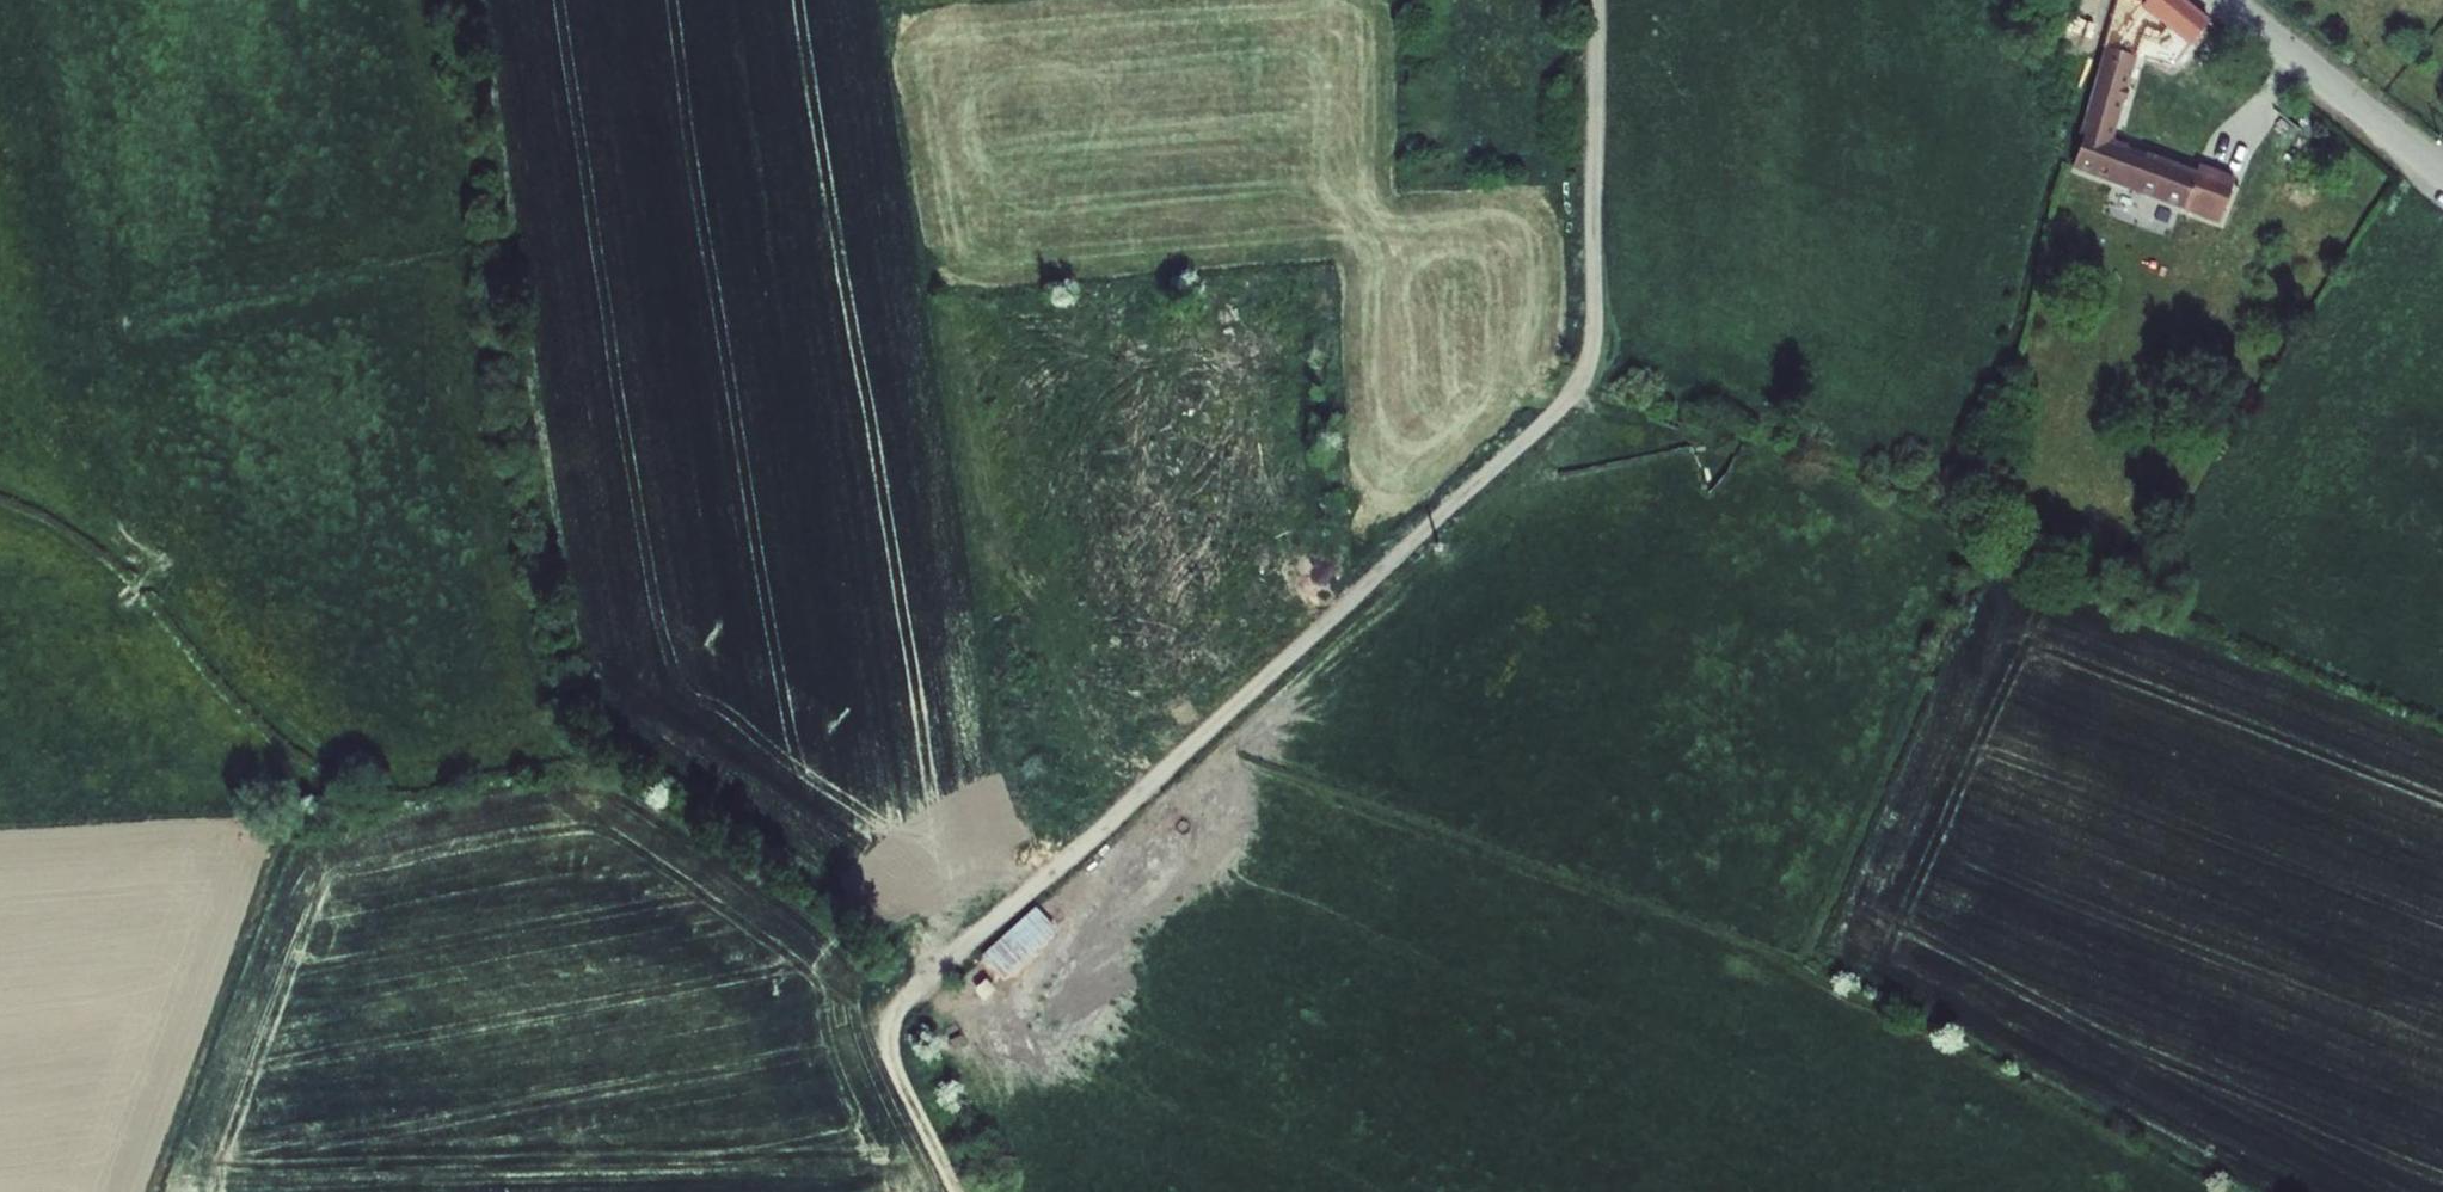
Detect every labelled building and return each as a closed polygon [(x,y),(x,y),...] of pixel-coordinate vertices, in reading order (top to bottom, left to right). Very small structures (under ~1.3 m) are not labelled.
[(2074,164),(2224,225),(2241,184),(2173,156),(2171,164),(2112,140),(2141,38),(2186,71),(2217,30),(2178,0),(2120,0),(2074,164)] [(1004,973),(1060,928),(1040,903),(984,948),(1004,973)]
